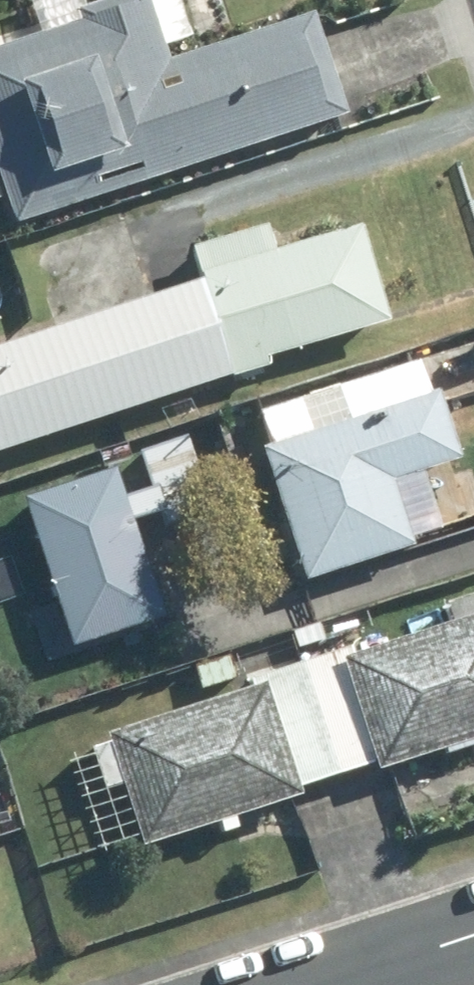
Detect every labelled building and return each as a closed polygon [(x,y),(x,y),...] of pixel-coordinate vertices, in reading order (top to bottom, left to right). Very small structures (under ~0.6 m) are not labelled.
[(175,0),(145,0),(0,47),(0,197),(9,223),(341,115),(309,14),(162,62),(157,46),(187,36),(175,0)] [(201,20),(222,13),(218,0),(193,0),(201,20)] [(265,233),(193,255),(204,290),(234,383),(270,372),(269,368),(390,328),(359,232),(274,260),(265,233)] [(0,356),(0,460),(234,383),(204,290),(0,356)] [(408,361),(251,413),(306,576),(399,543),(378,482),(441,460),(420,396),(408,361)] [(179,443),(137,456),(161,527),(202,515),(179,443)] [(107,473),(19,501),(63,641),(67,648),(153,622),(116,503),(107,473)] [(370,772),(436,751),(473,739),(473,614),(347,656),(343,644),(292,661),(330,776),(368,763),(370,772)] [(318,630),(293,639),(300,655),(324,646),(318,630)] [(116,785),(137,849),(209,825),(227,818),(293,797),(291,788),(330,776),(292,661),(243,677),(246,688),(100,738),(116,785)]
